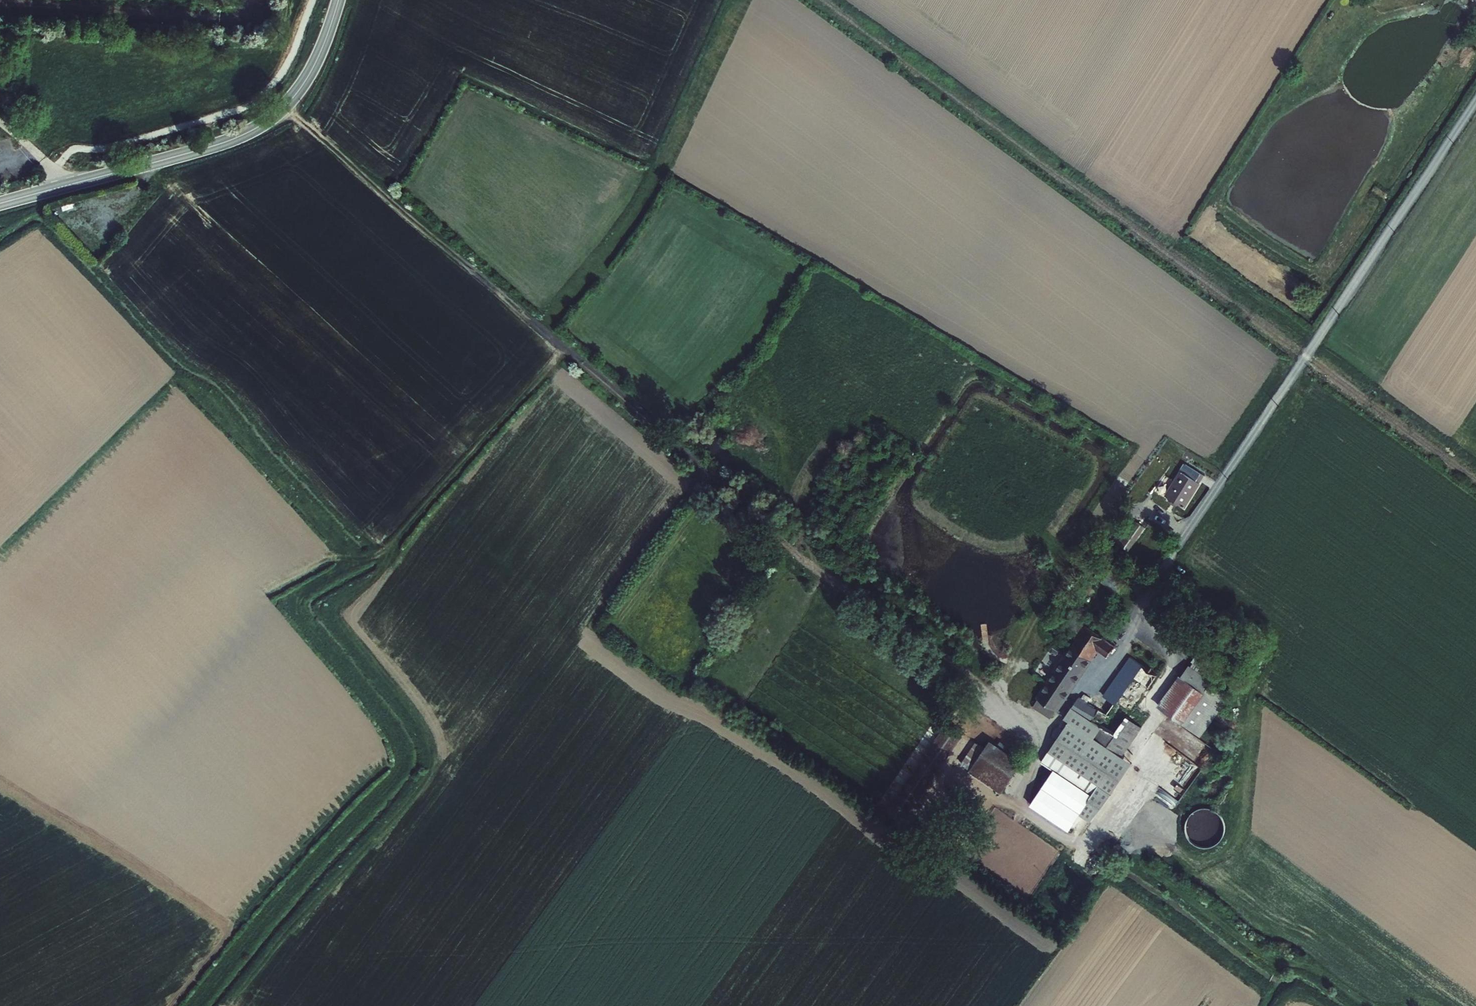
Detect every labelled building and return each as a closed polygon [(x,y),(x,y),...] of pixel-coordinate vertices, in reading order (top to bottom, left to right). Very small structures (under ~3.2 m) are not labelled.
[(93,251),(100,245),(91,236),(84,243),(93,251)] [(1200,480),(1183,468),(1163,497),(1180,509),(1200,480)] [(1121,542),(1126,534),(1118,529),(1113,537),(1121,542)] [(1128,606),(1139,591),(1132,584),(1120,599),(1128,606)] [(1101,635),(1080,620),(1071,632),(1076,635),(1048,677),(1046,675),(1041,682),(1043,684),(1031,703),(1047,715),(1094,645),(1101,635)] [(1128,654),(1143,633),(1135,628),(1120,649),(1113,644),(1109,650),(1126,663),(1110,687),(1117,693),(1108,707),(1099,701),(1094,708),(1076,696),(1067,709),(1074,713),(1076,710),(1097,724),(1111,734),(1131,706),(1146,685),(1155,673),(1160,677),(1175,654),(1156,641),(1140,663),(1128,654)] [(1101,635),(1094,645),(1106,654),(1109,650),(1113,644),(1101,635)] [(1223,666),(1201,650),(1160,705),(1198,734),(1228,694),(1212,682),(1223,666)] [(1155,673),(1146,685),(1152,688),(1160,677),(1155,673)] [(1131,706),(1111,734),(1097,724),(1086,741),(1116,757),(1146,716),(1131,706)] [(1097,724),(1076,710),(1074,713),(1049,751),(1057,758),(1105,789),(1082,821),(1098,831),(1138,772),(1116,757),(1086,741),(1097,724)] [(984,729),(970,719),(893,830),(908,840),(984,729)] [(1017,761),(989,741),(967,772),(995,792),(1017,761)] [(1290,751),(1288,757),(1304,762),(1306,755),(1290,751)] [(1105,789),(1057,758),(1034,788),(1082,821),(1105,789)]
